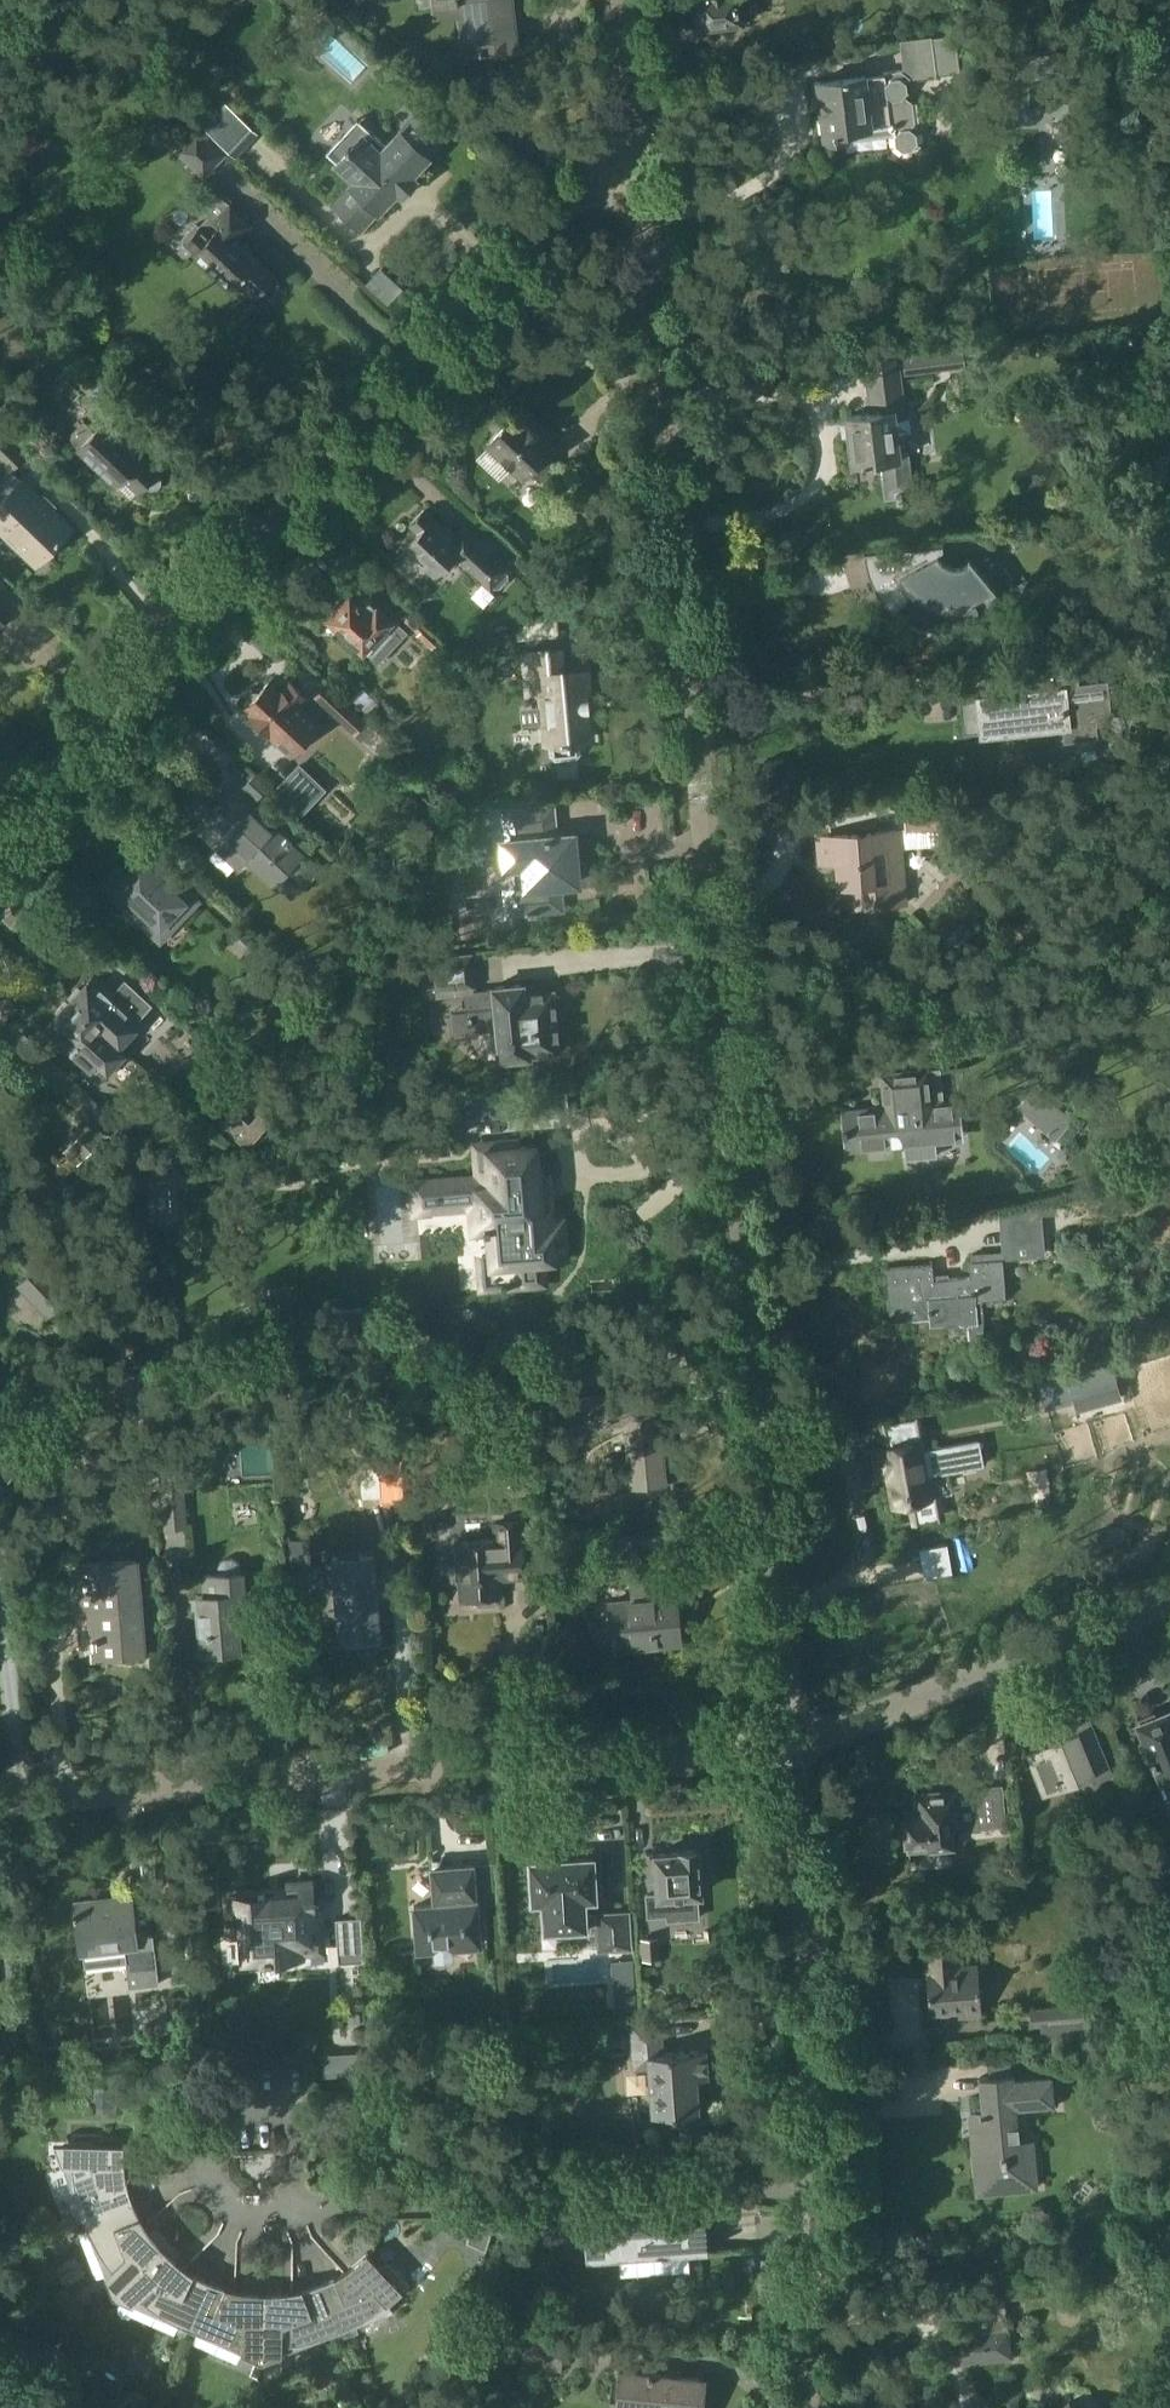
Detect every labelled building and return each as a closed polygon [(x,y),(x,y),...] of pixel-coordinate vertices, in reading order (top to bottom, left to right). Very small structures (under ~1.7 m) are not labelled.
[(433,20),(457,17),(462,54),(517,48),(512,0),(431,0),(433,20)] [(699,27),(724,25),(725,28),(739,27),(739,23),(742,23),(740,0),(696,0),(699,27)] [(849,140),(896,135),(897,144),(903,149),(913,148),(918,141),(918,132),(912,127),(916,122),(914,101),(906,95),(909,91),(908,82),(907,81),(910,77),(938,74),(938,73),(959,70),(955,35),(933,37),(932,35),(901,39),(904,68),(890,70),(869,73),(817,79),(824,143),(849,140)] [(259,133),(226,102),(203,126),(236,157),(259,133)] [(357,118),(326,151),(354,178),(329,205),(360,232),(377,213),(378,214),(397,193),(403,198),(416,183),(411,178),(428,159),(428,158),(445,139),(417,114),(387,146),(357,118)] [(197,126),(174,150),(205,178),(228,155),(197,126)] [(263,294),(265,295),(269,295),(273,294),(276,292),(278,289),(279,286),(279,282),(279,280),(278,278),(275,275),(236,239),(249,225),(228,204),(229,203),(222,196),(214,196),(206,206),(206,213),(209,216),(202,224),(201,223),(184,241),(194,251),(195,250),(232,285),(239,277),(257,294),(260,291),(263,294)] [(915,495),(910,452),(902,453),(900,433),(912,432),(910,417),(908,418),(902,369),(967,362),(966,352),(984,350),(983,344),(964,346),(964,347),(864,360),(869,411),(846,414),(852,465),(881,462),(885,499),(897,498),(897,500),(904,499),(903,497),(915,495)] [(487,443),(525,479),(531,472),(542,483),(560,464),(548,453),(554,447),(516,412),(487,443)] [(78,447),(79,447),(132,497),(140,490),(143,487),(146,489),(148,490),(152,490),(156,490),(159,488),(161,486),(162,481),(163,478),(162,474),(104,420),(94,429),(84,420),(68,437),(78,447)] [(7,432),(0,440),(0,462),(10,472),(29,453),(7,432)] [(72,529),(14,474),(5,484),(0,484),(0,527),(38,564),(72,529)] [(404,547),(436,577),(455,557),(492,592),(496,587),(501,588),(510,578),(509,573),(513,569),(465,524),(454,536),(424,508),(410,524),(418,531),(404,547)] [(880,597),(884,603),(889,607),(895,614),(911,596),(909,594),(911,592),(915,595),(920,599),(927,603),(934,606),(941,608),(947,609),(955,610),(961,610),(970,608),(974,607),(976,608),(979,607),(979,606),(983,604),(990,601),(998,596),(999,596),(1001,595),(971,558),(968,559),(970,561),(968,562),(965,564),(962,565),(959,565),(955,565),(952,565),(948,564),(945,562),(944,545),(864,551),(865,560),(867,567),(869,575),(872,582),(875,588),(880,597)] [(350,593),(344,600),(339,599),(333,606),(334,611),(328,617),(364,650),(378,664),(409,632),(378,603),(376,605),(365,595),(358,602),(350,593)] [(410,610),(402,617),(419,633),(417,635),(432,649),(441,640),(410,610)] [(556,760),(577,758),(582,753),(580,741),(590,740),(587,713),(585,713),(584,698),(591,698),(588,672),(563,674),(561,650),(529,653),(532,692),(540,692),(544,744),(550,744),(551,756),(556,760)] [(983,732),(983,733),(1063,725),(1065,740),(1100,736),(1099,725),(1112,724),(1107,680),(1080,683),(1080,674),(1058,676),(1059,689),(961,698),(964,734),(983,732)] [(243,709),(277,741),(278,740),(292,753),(320,723),(314,717),(315,716),(314,715),(320,708),(311,700),(312,700),(289,679),(281,687),(272,678),(243,709)] [(367,722),(326,683),(314,696),(355,735),(367,722)] [(256,772),(244,786),(258,799),(270,786),(256,772)] [(205,784),(188,803),(212,826),(200,837),(238,873),(250,861),(277,885),(306,854),(258,809),(258,808),(234,785),(221,799),(205,784)] [(906,828),(942,826),(940,802),(904,804),(906,828)] [(546,838),(544,809),(506,812),(508,841),(504,842),(506,867),(525,865),(527,887),(508,889),(511,913),(529,911),(529,914),(538,914),(538,910),(562,908),(559,884),(579,883),(576,860),(581,859),(580,837),(575,837),(574,835),(546,838)] [(837,861),(839,885),(855,884),(856,906),(907,902),(902,830),(823,835),(824,840),(819,841),(820,862),(837,861)] [(127,874),(120,867),(103,885),(154,933),(191,893),(174,877),(167,885),(141,860),(127,874)] [(257,943),(241,928),(231,939),(247,954),(257,943)] [(436,956),(440,992),(466,990),(470,1030),(499,1027),(502,1058),(532,1055),(532,1053),(561,1050),(557,1005),(562,1001),(562,993),(556,990),(555,986),(535,988),(535,993),(527,994),(526,982),(495,985),(495,987),(477,989),(473,953),(436,956)] [(127,979),(114,993),(95,976),(71,1002),(115,1043),(120,1047),(144,1021),(142,1019),(155,1005),(127,979)] [(71,1002),(48,1028),(92,1069),(94,1066),(106,1077),(127,1054),(120,1047),(115,1043),(71,1002)] [(933,1069),(882,1073),(885,1106),(844,1110),(848,1149),(906,1144),(907,1159),(937,1156),(936,1141),(964,1138),(960,1098),(943,1100),(940,1073),(934,1073),(933,1069)] [(55,1088),(74,1106),(85,1095),(67,1076),(55,1088)] [(79,1166),(102,1144),(88,1129),(64,1151),(79,1166)] [(470,1180),(416,1184),(417,1203),(471,1198),(474,1230),(489,1229),(492,1254),(483,1255),(486,1289),(503,1288),(508,1288),(508,1287),(546,1284),(545,1261),(567,1259),(564,1221),(550,1222),(545,1173),(540,1173),(538,1145),(519,1146),(518,1141),(482,1144),(485,1178),(470,1180)] [(173,1166),(144,1169),(148,1212),(177,1210),(173,1166)] [(930,1317),(931,1327),(970,1323),(971,1342),(986,1341),(983,1299),(1007,1297),(1004,1259),(1039,1256),(1036,1214),(1000,1217),(1004,1258),(970,1261),(971,1276),(934,1279),(933,1264),(887,1267),(891,1321),(930,1317)] [(73,1294),(41,1262),(17,1285),(49,1317),(73,1294)] [(613,1429),(612,1425),(624,1424),(630,1486),(668,1483),(659,1386),(623,1390),(582,1393),(584,1408),(585,1431),(613,1429)] [(921,1448),(878,1455),(881,1470),(889,1468),(896,1504),(899,1523),(943,1515),(939,1496),(930,1498),(927,1482),(985,1471),(981,1447),(923,1458),(921,1448)] [(162,1463),(164,1487),(162,1487),(165,1529),(188,1527),(185,1485),(183,1485),(182,1465),(177,1465),(177,1462),(162,1463)] [(462,1597),(478,1596),(478,1603),(484,1608),(493,1608),(498,1602),(497,1594),(501,1594),(499,1577),(525,1575),(521,1519),(495,1521),(497,1537),(458,1540),(462,1597)] [(7,1538),(0,1539),(0,1569),(10,1568),(7,1538)] [(374,1552),(333,1555),(339,1640),(381,1637),(374,1552)] [(244,1572),(242,1572),(242,1567),(241,1563),(238,1559),(235,1557),(224,1558),(221,1560),(218,1565),(218,1569),(218,1574),(205,1575),(207,1594),(198,1595),(202,1651),(241,1648),(239,1617),(256,1616),(254,1593),(245,1594),(244,1572)] [(73,1563),(77,1608),(92,1607),(96,1658),(144,1655),(136,1558),(73,1563)] [(633,1582),(634,1599),(611,1601),(615,1647),(681,1641),(675,1578),(633,1582)] [(1159,1717),(1155,1709),(1138,1716),(1140,1722),(1139,1722),(1146,1741),(1140,1744),(1146,1760),(1151,1758),(1154,1765),(1156,1764),(1162,1778),(1164,1777),(1166,1782),(1169,1781),(1169,1713),(1159,1717)] [(1079,1740),(1076,1734),(1029,1753),(1046,1794),(1092,1774),(1095,1781),(1112,1775),(1095,1734),(1079,1740)] [(902,1817),(905,1846),(910,1846),(911,1851),(929,1850),(929,1848),(956,1845),(955,1827),(1007,1823),(1004,1786),(919,1794),(920,1806),(907,1807),(907,1817),(902,1817)] [(647,1894),(649,1916),(668,1915),(669,1919),(699,1916),(697,1892),(701,1892),(700,1878),(705,1877),(704,1863),(699,1863),(698,1849),(682,1850),(682,1851),(656,1853),(659,1893),(647,1894)] [(595,1856),(530,1860),(533,1901),(545,1900),(547,1930),(588,1927),(588,1924),(600,1923),(602,1948),(632,1946),(629,1911),(599,1913),(587,1914),(586,1898),(597,1897),(595,1856)] [(415,1905),(418,1948),(435,1947),(435,1957),(455,1956),(454,1946),(481,1943),(478,1900),(476,1900),(473,1863),(432,1866),(435,1903),(415,1905)] [(265,1894),(229,1896),(230,1916),(227,1916),(228,1924),(231,1924),(231,1936),(242,1935),(243,1958),(266,1957),(266,1959),(273,1959),(273,1957),(301,1955),(300,1946),(322,1945),(320,1905),(315,1905),(313,1882),(287,1884),(288,1895),(265,1897),(265,1894)] [(154,1934),(138,1936),(133,1895),(75,1901),(81,1955),(84,1954),(86,1967),(127,1962),(130,1987),(159,1983),(154,1934)] [(926,1935),(930,2013),(959,2010),(960,2017),(983,2015),(978,1962),(961,1964),(958,1932),(944,1933),(926,1935)] [(658,1937),(643,1938),(645,1958),(659,1957),(658,1937)] [(634,1960),(613,1962),(616,2000),(637,1998),(634,1960)] [(616,2000),(617,2011),(638,2009),(637,1998),(616,2000)] [(1030,2007),(1032,2026),(1049,2025),(1051,2042),(1087,2038),(1083,2002),(1030,2007)] [(671,2112),(672,2123),(706,2121),(704,2090),(700,2090),(699,2077),(710,2076),(708,2048),(665,2051),(663,2022),(634,2024),(637,2067),(652,2066),(655,2113),(671,2112)] [(984,2111),(971,2113),(979,2192),(1027,2188),(1024,2155),(1021,2155),(1016,2106),(1054,2102),(1052,2076),(1013,2079),(1013,2073),(981,2076),(984,2111)] [(120,2086),(95,2085),(94,2111),(114,2112),(114,2106),(119,2107),(120,2086)] [(72,2161),(61,2161),(63,2166),(72,2166),(74,2184),(78,2203),(84,2220),(77,2223),(78,2224),(133,2202),(127,2184),(124,2165),(124,2146),(72,2145),(72,2161)] [(85,2222),(95,2243),(107,2264),(122,2283),(111,2293),(113,2297),(162,2250),(151,2235),(141,2219),(133,2202),(78,2224),(85,2222)] [(712,2249),(710,2217),(588,2227),(590,2259),(712,2249)] [(474,2220),(467,2242),(487,2250),(496,2220),(474,2220)] [(128,2289),(146,2305),(166,2318),(187,2329),(184,2336),(185,2336),(209,2282),(184,2268),(162,2250),(113,2297),(117,2299),(128,2289)] [(410,2284),(389,2262),(378,2266),(367,2254),(353,2267),(336,2277),(319,2285),(340,2340),(341,2340),(338,2333),(355,2326),(372,2316),(387,2306),(393,2313),(395,2312),(388,2305),(410,2284)] [(209,2282),(185,2336),(186,2337),(189,2330),(212,2339),(236,2344),(261,2347),(260,2355),(258,2355),(258,2362),(262,2363),(264,2295),(245,2293),(226,2289),(209,2282)] [(1021,2282),(998,2284),(1000,2298),(1022,2296),(1021,2282)] [(319,2285),(301,2291),(282,2294),(264,2295),(262,2363),(266,2362),(266,2355),(264,2355),(264,2346),(289,2345),(313,2341),(337,2334),(340,2341),(340,2340),(319,2285)] [(1005,2333),(1002,2300),(957,2304),(962,2362),(1009,2358),(1007,2333),(1005,2333)] [(522,2366),(562,2370),(565,2335),(525,2331),(522,2366)] [(708,2375),(619,2367),(615,2407),(705,2407),(708,2375)]
